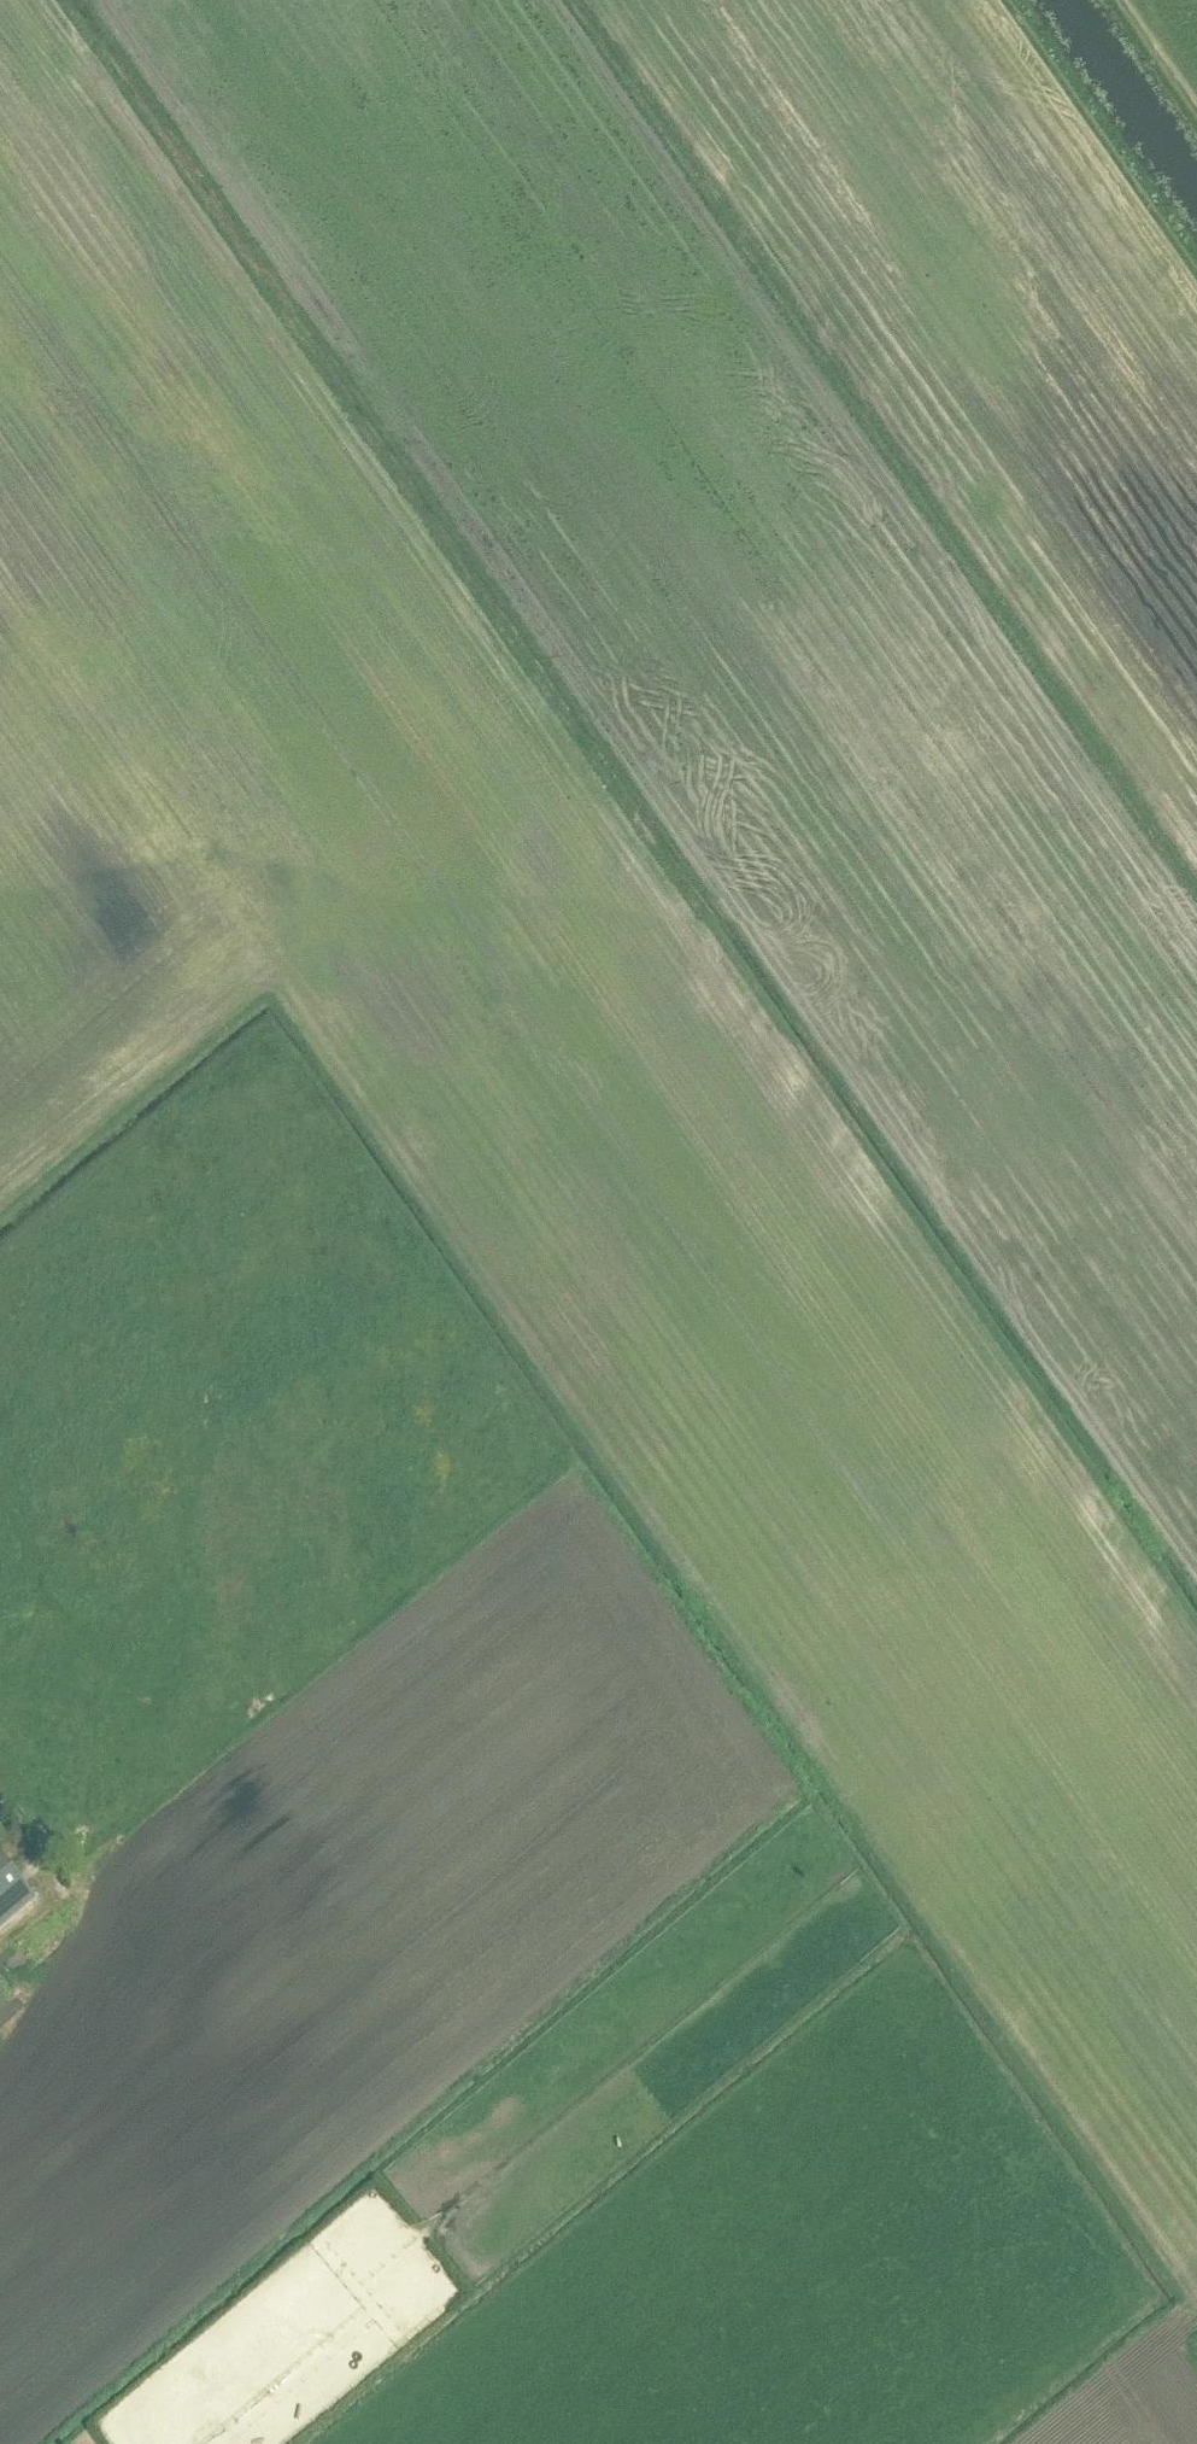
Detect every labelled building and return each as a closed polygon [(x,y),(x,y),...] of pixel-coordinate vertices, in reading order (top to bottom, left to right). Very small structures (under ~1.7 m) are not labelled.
[(36,1903),(0,1860),(0,1933),(36,1903)]
